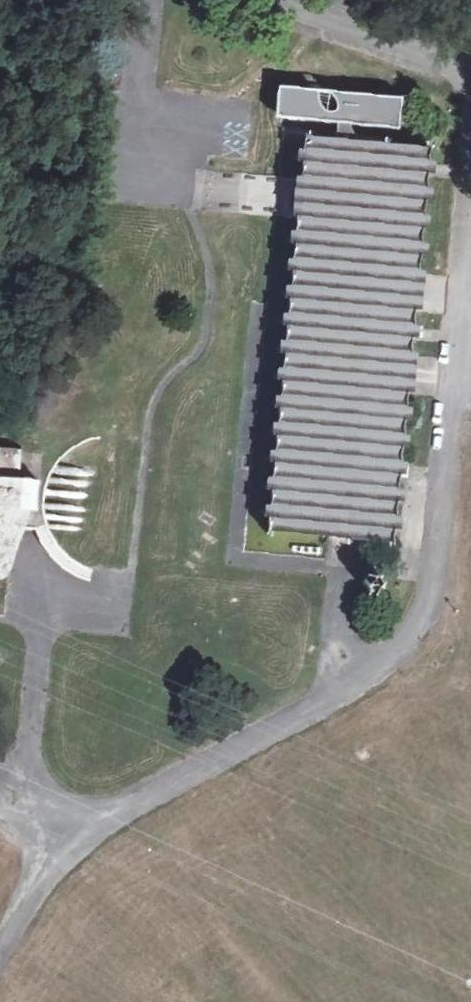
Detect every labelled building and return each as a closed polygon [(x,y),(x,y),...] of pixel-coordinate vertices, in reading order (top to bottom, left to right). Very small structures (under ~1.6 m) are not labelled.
[(335,130),(332,150),(352,152),(344,131),(396,136),(399,105),(276,92),(273,123),(335,130)] [(269,533),(326,538),(369,542),(392,544),(423,159),(352,152),(332,150),(325,149),(303,147),(269,533)] [(13,461),(0,460),(0,549),(2,549),(13,461)] [(13,461),(2,549),(0,569),(0,576),(28,577),(33,520),(54,523),(60,465),(13,461)]
